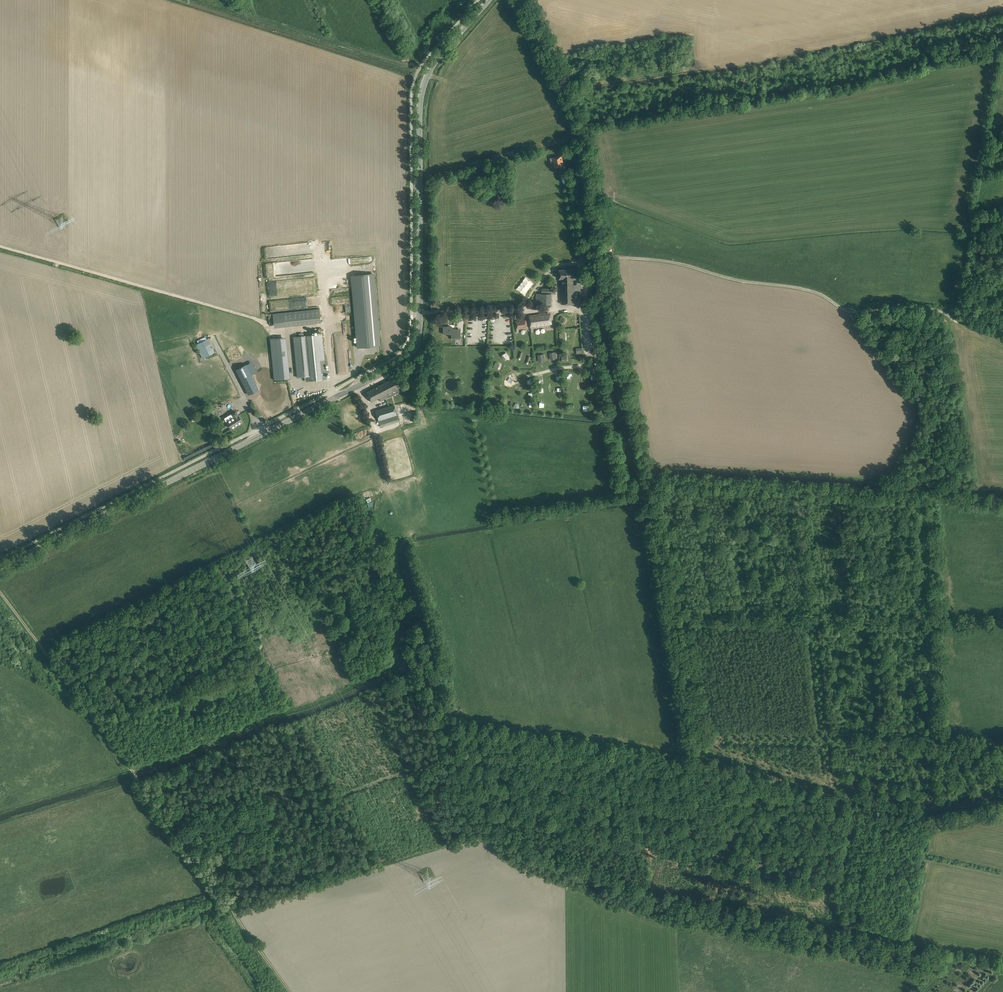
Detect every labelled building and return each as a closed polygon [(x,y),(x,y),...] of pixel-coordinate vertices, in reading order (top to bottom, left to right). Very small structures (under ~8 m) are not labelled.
[(561,155),(553,157),(555,167),(559,167),(560,174),(565,173),(561,155)] [(265,274),(292,274),(293,265),(265,265),(265,274)] [(576,278),(575,274),(575,269),(559,269),(559,278),(562,278),(562,285),(561,285),(561,304),(566,304),(582,304),(581,282),(575,282),(575,284),(573,284),(573,278),(576,278)] [(371,272),(351,274),(358,346),(379,344),(371,272)] [(335,278),(335,287),(350,287),(350,277),(335,278)] [(529,279),(523,292),(527,294),(533,281),(529,279)] [(551,293),(542,293),(536,293),(536,304),(542,304),(551,304),(551,293)] [(319,309),(283,312),(284,327),(321,323),(319,309)] [(551,317),(549,317),(548,313),(529,315),(531,327),(540,326),(552,325),(551,317)] [(517,329),(527,327),(526,319),(516,321),(517,329)] [(452,326),(443,326),(443,334),(451,334),(451,338),(460,338),(460,329),(452,329),(452,326)] [(305,381),(326,379),(322,334),(293,336),(297,377),(304,376),(305,381)] [(206,336),(197,340),(198,343),(195,344),(202,358),(215,352),(212,346),(211,347),(206,336)] [(556,352),(549,353),(550,360),(557,359),(556,352)] [(287,353),(272,355),(274,379),(290,378),(287,353)] [(544,354),(537,355),(539,362),(546,361),(544,354)] [(246,364),(236,369),(246,390),(257,385),(246,364)] [(402,391),(400,387),(395,377),(381,384),(388,398),(402,391)] [(381,401),(388,398),(381,384),(366,392),(371,402),(379,398),(381,401)] [(394,405),(375,410),(378,421),(397,415),(394,405)] [(242,422),(240,418),(236,411),(232,413),(225,418),(232,428),(236,426),(236,425),(238,424),(242,422)] [(367,505),(379,499),(377,495),(366,501),(367,505)]
